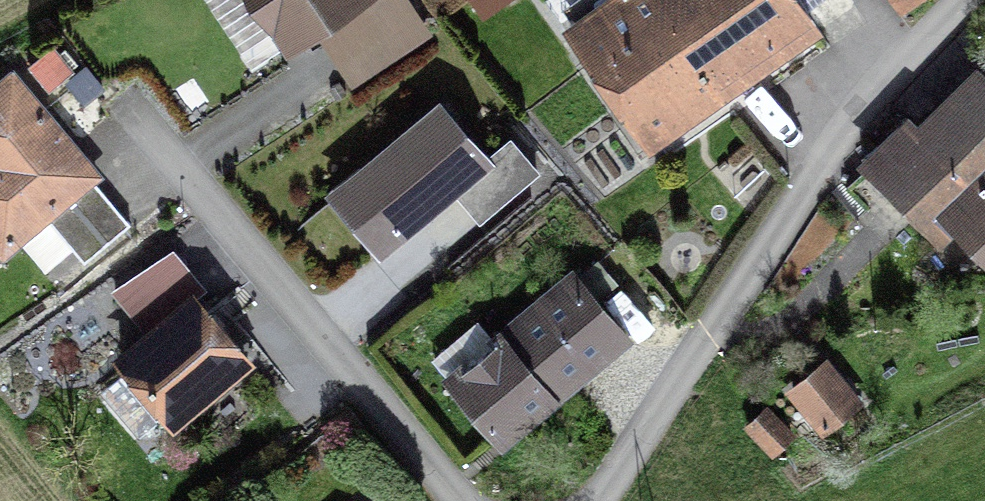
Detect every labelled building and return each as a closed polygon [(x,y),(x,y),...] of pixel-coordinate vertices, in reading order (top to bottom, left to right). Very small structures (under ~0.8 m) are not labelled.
[(432,33),(411,0),(207,0),(250,67),(314,29),(350,86),(432,33)] [(814,19),(800,0),(557,0),(651,133),(814,19)] [(901,14),(918,0),(890,0),(901,14)] [(26,66),(49,93),(76,70),(54,43),(26,66)] [(855,163),(941,248),(956,233),(984,262),(984,71),(975,61),(917,119),(908,110),(855,163)] [(83,262),(130,223),(95,181),(105,174),(11,74),(0,84),(0,248),(5,254),(47,218),(83,262)] [(489,153),(439,94),(323,192),(380,259),(455,196),(479,224),(542,171),(511,135),(489,153)] [(166,415),(173,424),(249,361),(194,304),(206,287),(171,246),(114,294),(151,334),(120,361),(129,367),(101,389),(141,436),(166,415)] [(450,383),(500,442),(626,336),(576,277),(450,383)] [(821,436),(865,402),(826,352),(782,386),(821,436)] [(742,425),(773,458),(797,435),(767,403),(742,425)]
